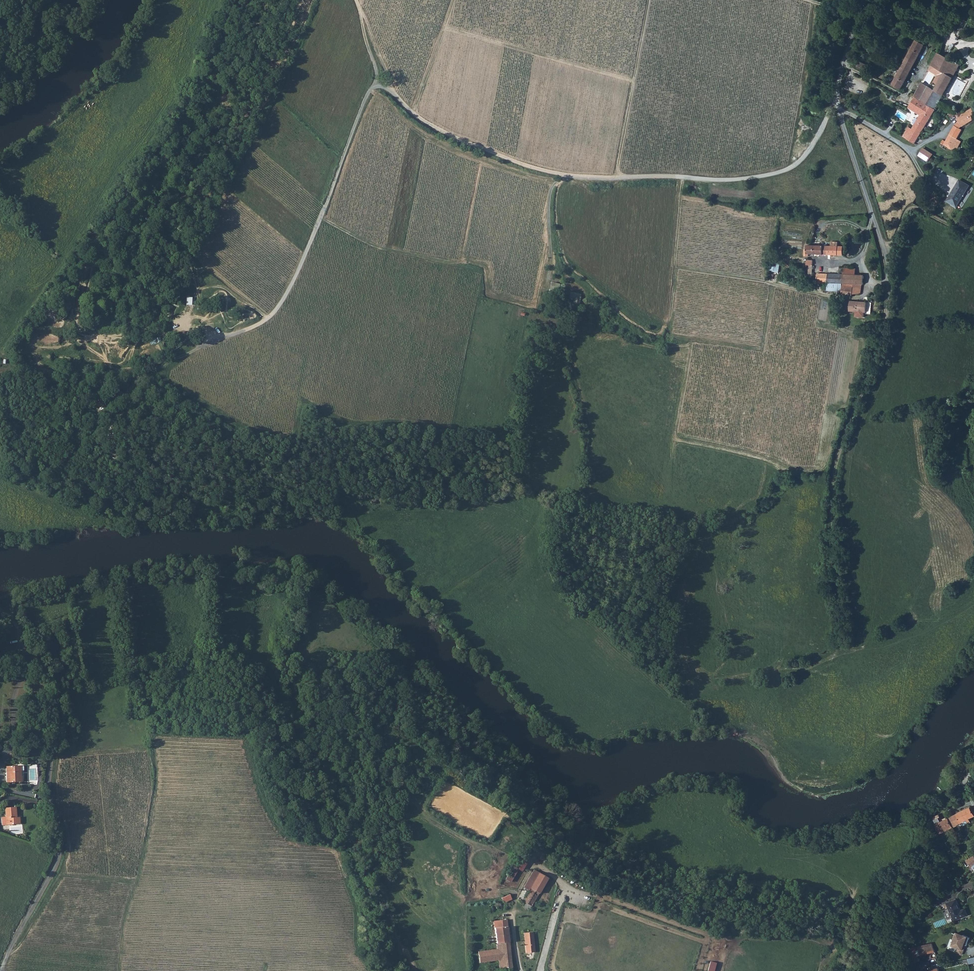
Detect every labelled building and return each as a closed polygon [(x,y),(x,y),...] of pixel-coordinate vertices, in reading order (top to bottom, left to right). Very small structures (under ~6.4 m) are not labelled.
[(891,85),(899,89),(923,45),(916,41),(891,85)] [(937,86),(945,90),(959,65),(946,58),(943,56),(937,53),(930,66),(944,73),(942,77),(937,86)] [(865,72),(869,66),(857,60),(854,67),(865,72)] [(930,66),(928,70),(937,75),(942,77),(944,73),(930,66)] [(937,75),(932,83),(937,86),(942,77),(937,75)] [(921,83),(913,97),(919,100),(926,86),(921,83)] [(927,104),(934,90),(929,87),(926,86),(919,100),(927,104)] [(943,95),(945,90),(937,86),(934,90),(943,95)] [(938,103),(943,95),(934,90),(927,104),(935,109),(938,103)] [(924,109),(927,104),(919,100),(913,97),(910,102),(924,109)] [(907,139),(914,143),(935,109),(927,104),(924,109),(912,130),(909,128),(906,132),(911,134),(907,139)] [(964,113),(969,121),(973,118),(973,113),(971,109),(964,113)] [(958,127),(969,121),(964,113),(958,117),(956,117),(957,120),(955,123),(951,130),(947,137),(950,139),(955,141),(961,130),(958,127)] [(951,149),(956,148),(954,143),(952,145),(947,142),(942,139),(940,142),(951,149)] [(923,148),(918,155),(929,161),(933,153),(923,148)] [(969,185),(960,180),(947,201),(957,207),(969,185)] [(837,255),(838,246),(838,242),(831,241),(831,246),(813,245),(807,245),(806,254),(837,255)] [(816,281),(842,282),(843,274),(817,273),(816,281)] [(864,275),(843,274),(842,282),(864,284),(864,275)] [(551,289),(559,291),(560,284),(552,282),(551,289)] [(842,285),(841,293),(852,295),(852,294),(854,286),(842,285)] [(574,300),(573,304),(580,305),(582,294),(571,292),(570,299),(574,300)] [(869,302),(852,300),(850,310),(867,312),(869,302)] [(18,764),(5,766),(7,782),(22,780),(22,774),(19,775),(18,764)] [(969,820),(973,818),(973,813),(971,807),(964,811),(969,820)] [(6,817),(2,817),(2,825),(20,824),(20,818),(17,818),(16,808),(5,808),(6,817)] [(951,821),(954,827),(969,820),(964,811),(949,818),(951,821)] [(937,824),(942,833),(954,827),(951,821),(949,818),(937,824)] [(964,861),(967,867),(970,865),(973,869),(973,868),(973,856),(964,861)] [(514,866),(507,880),(512,883),(519,869),(514,866)] [(522,901),(525,903),(530,906),(546,877),(538,873),(522,901)] [(949,903),(955,921),(969,916),(966,909),(962,910),(958,900),(949,903)] [(505,914),(501,914),(501,917),(496,917),(496,920),(493,920),(496,948),(477,950),(478,962),(497,960),(499,969),(496,970),(511,970),(505,914)] [(934,924),(935,929),(948,924),(946,919),(934,924)] [(534,952),(534,950),(533,950),(532,931),(523,932),(525,952),(534,952)] [(969,937),(958,932),(953,946),(958,949),(957,953),(963,955),(969,937)] [(930,949),(930,951),(935,949),(932,940),(911,947),(916,961),(920,960),(916,949),(919,948),(921,952),(930,949)] [(712,960),(709,970),(716,970),(718,962),(712,960)]
